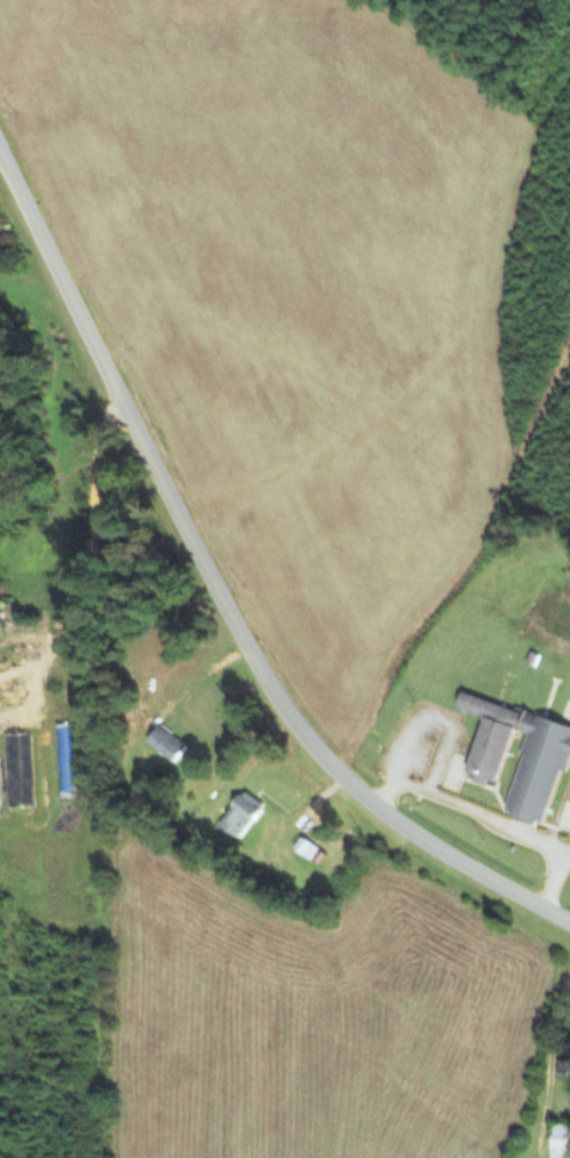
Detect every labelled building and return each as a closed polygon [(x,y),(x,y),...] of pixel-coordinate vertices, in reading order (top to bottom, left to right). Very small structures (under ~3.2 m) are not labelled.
[(495,784),(510,730),(525,734),(502,816),(541,827),(557,769),(565,772),(569,756),(569,727),(523,714),(523,712),(458,695),(454,710),(480,717),(464,775),(495,784)] [(173,765),(187,749),(160,726),(146,741),(173,765)] [(31,805),(29,735),(6,736),(7,806),(31,805)] [(216,828),(237,842),(263,805),(242,790),(216,828)] [(318,866),(326,855),(300,837),(292,849),(318,866)] [(569,1076),(569,1062),(557,1059),(554,1073),(569,1076)] [(567,1125),(553,1123),(550,1146),(564,1148),(567,1125)]
